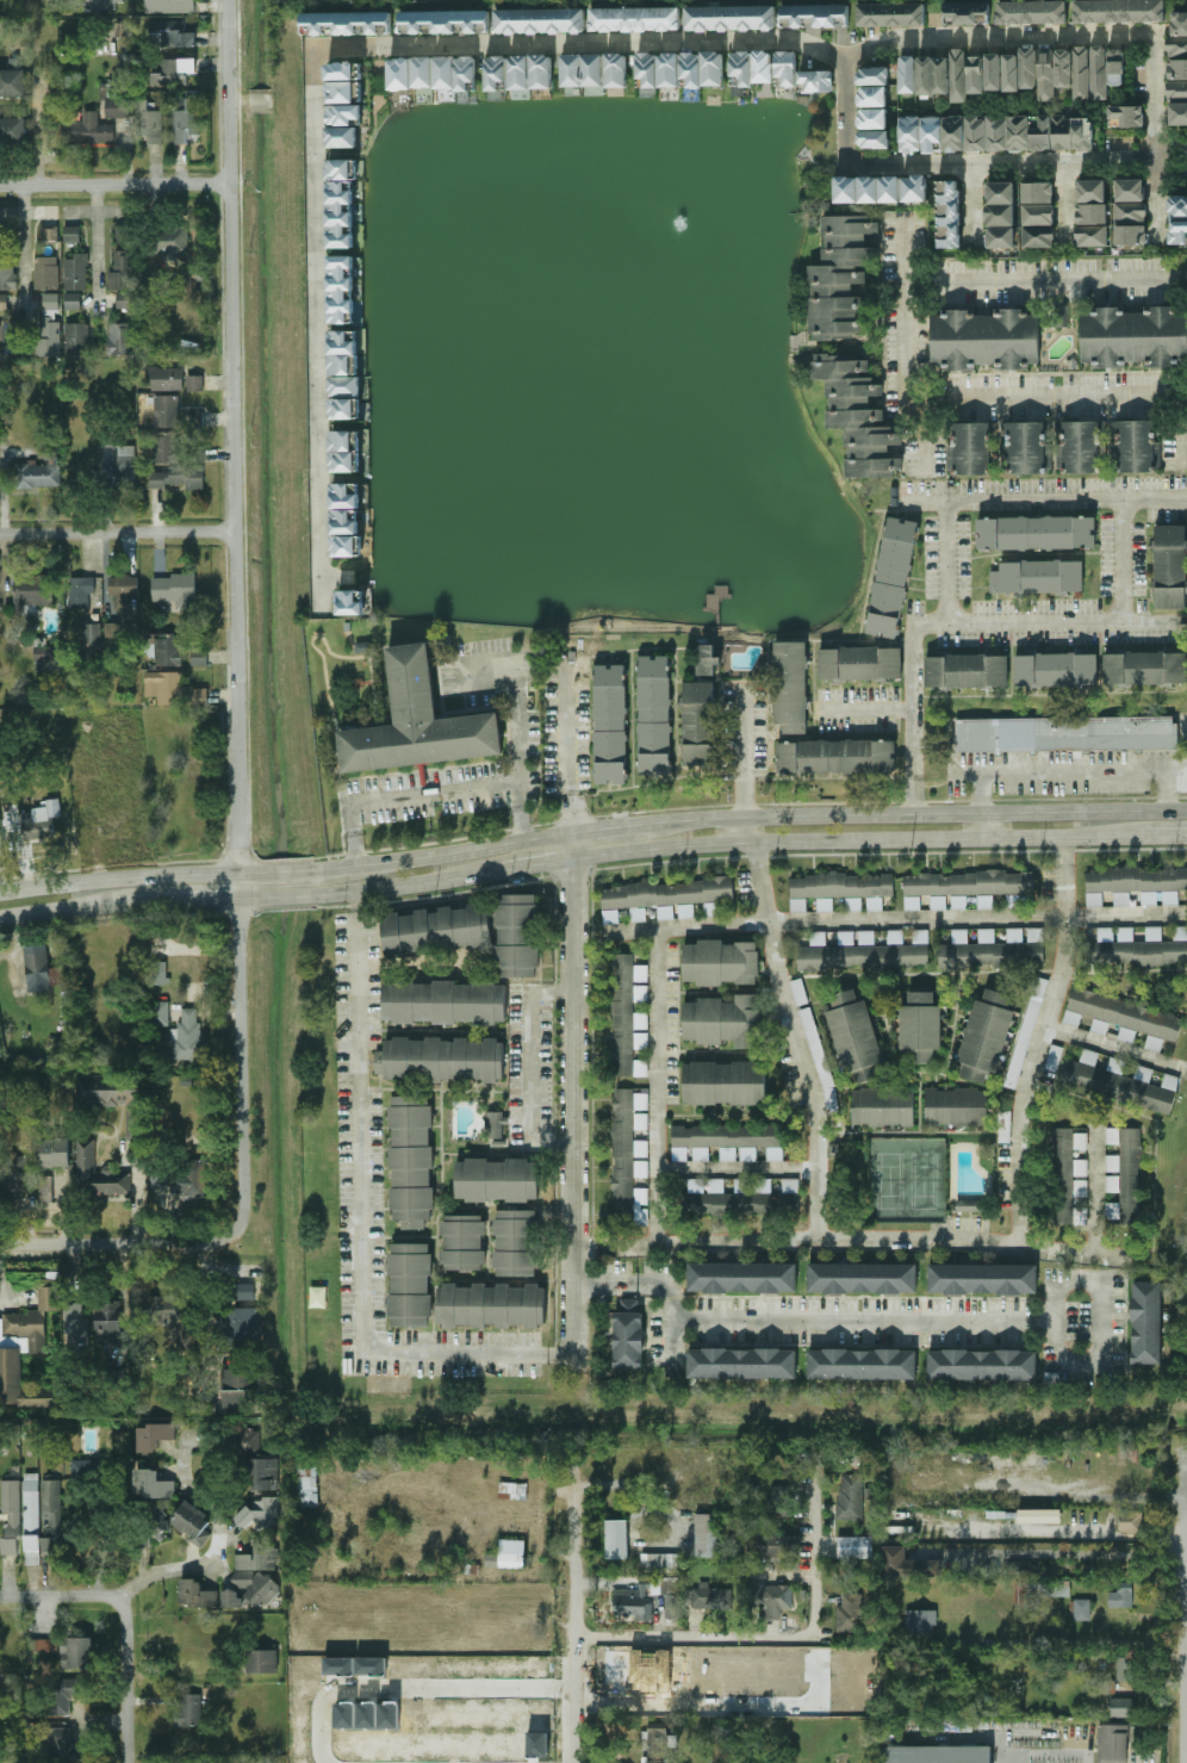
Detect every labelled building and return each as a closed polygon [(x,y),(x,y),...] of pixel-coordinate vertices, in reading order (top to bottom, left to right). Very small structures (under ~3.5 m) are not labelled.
[(80,2),(80,0),(125,0),(125,1),(118,1),(118,10),(85,10),(85,2),(80,2)] [(148,14),(148,0),(195,0),(195,14),(148,14)] [(1157,23),(1157,25),(1148,25),(1148,23),(1136,23),(1136,25),(1125,26),(1125,24),(1121,24),(1123,25),(1111,25),(1111,24),(1101,24),(1101,26),(1093,26),(1093,24),(1089,24),(1089,26),(1081,26),(1081,24),(1079,24),(1079,1),(1168,0),(1168,23),(1167,23),(1167,25),(1161,25),(1161,23),(1157,23)] [(1050,24),(1048,24),(1048,26),(1038,26),(1038,24),(1034,24),(1036,27),(1027,27),(1027,24),(1024,24),(1024,27),(1012,27),(1002,27),(1002,25),(1000,25),(1000,4),(1070,2),(1070,24),(1068,24),(1069,26),(1062,26),(1062,24),(1058,24),(1058,26),(1050,26),(1050,24)] [(927,5),(927,26),(926,26),(926,29),(914,30),(914,26),(907,26),(907,29),(893,29),(893,26),(884,26),(884,29),(872,30),(872,27),(862,27),(862,6),(927,5)] [(961,25),(949,25),(949,5),(992,5),(993,24),(983,24),(983,26),(961,27),(961,25)] [(852,20),(841,20),(841,29),(818,29),(818,20),(809,20),(809,29),(797,29),(797,20),(784,20),(784,7),(852,6),(852,20)] [(742,27),(734,27),(734,31),(720,31),(720,27),(711,27),(711,31),(701,31),(701,27),(689,27),(689,8),(777,7),(777,26),(776,26),(776,32),(765,32),(765,26),(756,27),(756,31),(742,32),(742,27)] [(639,30),(639,33),(629,33),(629,30),(624,30),(624,32),(619,32),(619,30),(615,30),(615,32),(604,32),(604,30),(594,30),(594,10),(683,8),(683,29),(682,29),(682,32),(676,32),(676,29),(672,29),(672,32),(663,32),(663,29),(659,30),(659,31),(654,32),(654,30),(651,30),(651,33),(641,33),(641,30),(639,30)] [(509,31),(499,32),(499,12),(588,11),(588,31),(585,31),(586,36),(576,36),(576,31),(565,31),(565,36),(553,36),(553,31),(542,31),(542,36),(532,36),(532,31),(521,31),(521,36),(509,36),(509,31)] [(461,25),(461,35),(437,36),(437,25),(429,25),(429,36),(416,36),(416,26),(403,26),(403,13),(492,12),(492,25),(484,25),(484,33),(470,33),(470,25),(461,25)] [(330,25),(330,37),(316,37),(316,26),(306,26),(305,15),(396,13),(396,25),(384,25),(384,36),(372,36),(372,25),(362,25),(362,38),(340,38),(340,25),(330,25)] [(1175,13),(1186,13),(1186,36),(1175,36),(1175,13)] [(188,31),(198,31),(198,46),(163,46),(163,33),(151,33),(151,20),(188,20),(188,31)] [(1172,39),(1186,39),(1186,58),(1172,58),(1172,39)] [(1094,49),(1110,49),(1110,101),(1094,101),(1094,49)] [(1043,50),(1057,50),(1057,103),(1043,103),(1043,50)] [(610,52),(629,51),(630,85),(611,85),(610,52)] [(953,51),(970,51),(970,104),(953,104),(953,51)] [(1024,51),(1040,51),(1040,91),(1024,91),(1024,51)] [(1076,51),(1092,51),(1092,101),(1076,101),(1076,51)] [(535,52),(553,52),(554,86),(536,87),(535,52)] [(565,52),(584,52),(585,86),(566,86),(565,52)] [(605,52),(607,85),(588,86),(588,52),(605,52)] [(691,79),(685,80),(684,55),(686,55),(685,52),(696,52),(696,55),(702,55),(703,79),(702,79),(702,89),(691,89),(691,79)] [(781,52),(800,52),(801,77),(798,77),(798,89),(787,91),(787,77),(781,77),(781,52)] [(1112,52),(1129,52),(1129,87),(1112,87),(1112,52)] [(512,54),(530,54),(532,88),(514,88),(512,54)] [(659,63),(660,89),(646,89),(645,77),(640,77),(640,54),(657,54),(658,63),(659,63)] [(663,54),(679,54),(680,88),(664,89),(663,54)] [(727,88),(707,89),(706,54),(726,54),(727,88)] [(733,55),(753,54),(754,86),(753,86),(753,91),(742,91),(742,87),(734,87),(733,55)] [(771,66),(776,66),(776,83),(771,83),(758,85),(757,55),(770,54),(771,66)] [(1059,54),(1073,54),(1073,88),(1059,88),(1059,54)] [(416,56),(434,55),(435,86),(417,87),(416,56)] [(437,55),(455,55),(456,87),(439,88),(437,55)] [(460,57),(465,57),(465,56),(477,56),(478,80),(472,80),(472,91),(460,91),(460,57)] [(489,56),(508,56),(508,89),(490,89),(489,56)] [(992,56),(1005,56),(1005,93),(992,93),(992,56)] [(1008,56),(1023,56),(1023,94),(1008,94),(1008,56)] [(391,57),(412,57),(414,87),(392,88),(391,57)] [(903,57),(918,57),(918,94),(903,94),(903,57)] [(163,58),(198,58),(198,74),(188,74),(188,85),(153,85),(153,73),(163,73),(163,58)] [(353,60),(353,58),(356,58),(356,60),(359,60),(359,61),(363,61),(365,75),(330,75),(330,62),(335,62),(335,60),(343,60),(343,58),(348,58),(348,60),(353,60)] [(972,58),(988,58),(988,95),(972,95),(972,58)] [(921,60),(937,60),(937,95),(921,95),(921,60)] [(952,60),(952,95),(937,95),(937,60),(952,60)] [(1170,62),(1186,62),(1186,79),(1170,79),(1170,62)] [(26,97),(0,97),(0,70),(26,70),(26,97)] [(863,70),(890,70),(890,86),(863,86),(863,70)] [(803,73),(835,72),(837,93),(804,94),(803,73)] [(336,81),(336,79),(362,79),(363,100),(337,100),(337,99),(331,99),(331,95),(329,95),(329,81),(336,81)] [(106,81),(132,81),(132,117),(106,117),(106,81)] [(1169,82),(1186,82),(1186,101),(1169,101),(1169,82)] [(864,88),(889,88),(889,107),(864,107),(864,88)] [(191,134),(191,143),(175,143),(175,110),(189,110),(189,92),(204,92),(204,134),(191,134)] [(164,111),(164,144),(151,144),(151,136),(138,136),(138,100),(154,100),(154,111),(164,111)] [(333,120),(328,120),(328,111),(331,111),(331,104),(365,103),(365,116),(355,116),(355,122),(333,122),(333,120)] [(1174,106),(1186,106),(1186,128),(1174,128),(1174,106)] [(1125,119),(1113,119),(1113,108),(1125,108),(1125,107),(1144,107),(1144,128),(1125,128),(1125,119)] [(99,123),(116,123),(116,145),(66,145),(66,123),(86,123),(86,112),(99,112),(99,123)] [(864,112),(891,112),(891,130),(864,130),(864,112)] [(26,143),(0,143),(0,117),(26,117),(26,143)] [(969,117),(987,117),(987,151),(969,151),(969,117)] [(990,117),(1009,117),(1009,154),(990,154),(990,117)] [(1069,122),(1075,122),(1075,149),(1069,149),(1069,151),(1057,151),(1057,117),(1069,117),(1069,122)] [(1054,134),(1054,151),(1034,151),(1034,130),(1044,130),(1044,118),(1054,118),(1054,130),(1054,134)] [(902,119),(922,119),(922,151),(902,151),(902,119)] [(949,119),(965,119),(965,150),(949,150),(949,119)] [(1013,119),(1032,119),(1032,153),(1013,153),(1013,119)] [(926,120),(945,120),(945,151),(926,151),(926,120)] [(1079,120),(1096,120),(1096,151),(1079,151),(1079,120)] [(329,125),(360,125),(360,145),(329,145),(329,125)] [(864,134),(893,134),(893,150),(864,150),(864,134)] [(360,157),(360,175),(330,176),(330,157),(360,157)] [(928,174),(931,174),(931,200),(908,201),(907,175),(916,175),(916,172),(928,172),(928,174)] [(839,174),(859,174),(860,199),(840,199),(839,174)] [(864,174),(881,174),(882,200),(864,200),(864,174)] [(884,175),(902,174),(902,200),(885,201),(884,175)] [(1120,178),(1148,176),(1148,198),(1121,198),(1120,178)] [(333,188),(331,188),(331,180),(338,179),(349,178),(350,186),(356,186),(356,200),(350,200),(350,209),(356,209),(356,222),(350,223),(350,230),(358,230),(358,244),(333,246),(333,234),(331,234),(330,219),(333,219),(333,213),(330,213),(330,197),(333,197),(333,188)] [(1083,178),(1110,178),(1110,198),(1083,199),(1083,178)] [(943,179),(964,179),(965,246),(944,247),(943,179)] [(992,180),(1018,179),(1018,200),(992,200),(992,180)] [(1027,182),(1055,181),(1055,200),(1027,201),(1027,182)] [(1174,195),(1186,195),(1186,216),(1174,216),(1174,195)] [(1117,203),(1148,201),(1149,221),(1118,222),(1117,203)] [(1018,203),(1019,223),(993,223),(993,204),(1018,203)] [(1026,204),(1055,203),(1056,223),(1026,223),(1026,204)] [(1080,203),(1111,203),(1111,222),(1081,222),(1080,203)] [(858,272),(868,272),(868,284),(854,284),(854,296),(864,296),(864,308),(856,308),(856,319),(864,319),(864,333),(857,333),(858,337),(816,337),(816,333),(809,333),(809,308),(809,296),(815,296),(815,283),(812,283),(812,265),(825,265),(825,248),(827,247),(827,232),(824,234),(824,215),(872,215),(872,222),(882,222),(882,235),(868,235),(868,247),(881,247),(882,265),(858,265),(858,272)] [(181,218),(181,228),(188,228),(188,253),(181,253),(181,259),(163,259),(163,254),(153,254),(153,229),(169,228),(169,218),(181,218)] [(1176,219),(1186,219),(1186,243),(1176,243),(1176,219)] [(1119,224),(1148,223),(1148,243),(1119,244),(1119,224)] [(66,224),(81,224),(81,243),(67,244),(66,224)] [(43,226),(58,225),(58,243),(44,243),(43,226)] [(116,225),(131,225),(131,240),(116,241),(116,225)] [(993,226),(1019,225),(1019,246),(993,246),(993,226)] [(1025,226),(1056,225),(1056,246),(1025,246),(1025,226)] [(1110,225),(1111,244),(1080,246),(1080,226),(1110,225)] [(13,290),(0,290),(0,226),(12,226),(13,272),(17,272),(18,290),(13,290)] [(123,281),(123,287),(108,288),(108,272),(117,272),(116,250),(129,249),(129,254),(132,254),(133,273),(130,273),(130,281),(123,281)] [(76,259),(76,253),(88,252),(88,259),(88,291),(67,291),(66,259),(76,259)] [(353,265),(353,274),(358,274),(358,287),(353,287),(353,297),(359,297),(359,309),(353,309),(353,322),(343,323),(343,321),(333,321),(333,308),(334,308),(334,299),(331,299),(331,286),(333,286),(333,278),(331,278),(331,265),(333,265),(333,253),(356,253),(358,265),(353,265)] [(35,257),(56,256),(56,265),(61,265),(61,288),(56,288),(36,288),(35,257)] [(44,294),(57,293),(58,308),(45,308),(44,294)] [(10,312),(0,312),(0,294),(10,294),(10,312)] [(66,294),(81,294),(82,310),(67,311),(66,294)] [(118,294),(135,294),(135,309),(118,310),(118,294)] [(1180,310),(1186,310),(1186,359),(1181,359),(1181,366),(1150,366),(1150,359),(1129,360),(1129,367),(1096,368),(1096,360),(1085,360),(1083,312),(1095,312),(1095,305),(1127,305),(1129,311),(1149,311),(1149,305),(1180,304),(1180,310)] [(1068,305),(1068,325),(1045,327),(1045,306),(1068,305)] [(933,316),(945,315),(945,308),(977,308),(978,315),(999,315),(999,308),(1031,308),(1031,314),(1040,314),(1042,361),(1031,361),(1032,368),(999,370),(999,361),(978,361),(978,368),(945,370),(945,362),(934,362),(933,316)] [(60,319),(61,355),(48,355),(37,356),(37,337),(44,337),(44,314),(55,314),(55,319),(60,319)] [(15,355),(0,356),(0,317),(14,317),(15,355)] [(112,337),(112,321),(133,321),(135,354),(112,354),(107,354),(107,337),(112,337)] [(67,324),(89,323),(91,354),(67,354),(67,324)] [(334,329),(361,329),(361,350),(334,350),(334,329)] [(863,371),(863,377),(877,377),(877,384),(885,384),(887,395),(871,395),(872,406),(888,406),(888,420),(878,421),(878,424),(896,423),(896,433),(905,433),(905,443),(890,445),(890,457),(896,457),(905,457),(906,467),(896,468),(896,476),(847,478),(847,458),(851,458),(851,445),(847,445),(847,427),(828,428),(828,422),(828,409),(833,409),(832,396),(828,396),(827,378),(815,379),(815,371),(814,360),(819,360),(819,353),(862,352),(862,359),(872,359),(872,371),(863,371)] [(334,353),(361,353),(361,371),(334,372),(334,353)] [(182,366),(182,391),(155,391),(155,377),(148,377),(148,367),(155,367),(182,366)] [(189,375),(204,374),(204,391),(189,391),(189,375)] [(333,377),(362,375),(363,395),(334,395),(333,377)] [(182,412),(204,411),(205,427),(182,428),(157,428),(156,397),(181,396),(182,412)] [(362,397),(362,418),(335,418),(335,397),(362,397)] [(1120,423),(1120,420),(1162,418),(1163,471),(1121,472),(1121,467),(1114,467),(1113,423),(1120,423)] [(1012,471),(1005,471),(1003,423),(1012,423),(1012,421),(1052,420),(1054,473),(1013,474),(1012,471)] [(1067,470),(1058,470),(1057,423),(1065,422),(1065,421),(1106,420),(1107,472),(1067,473),(1067,470)] [(956,422),(998,421),(999,472),(958,473),(957,470),(950,470),(950,445),(957,445),(956,422)] [(101,423),(118,422),(118,442),(101,443),(101,423)] [(335,430),(361,429),(361,447),(335,448),(335,430)] [(154,433),(185,432),(186,465),(154,465),(154,433)] [(98,467),(122,467),(122,448),(138,448),(138,467),(138,491),(98,491),(98,467)] [(361,449),(361,472),(334,472),(334,449),(361,449)] [(29,461),(27,458),(38,458),(38,465),(57,465),(57,484),(36,485),(36,489),(15,490),(14,463),(29,461)] [(151,472),(168,472),(168,468),(184,467),(184,472),(205,471),(205,484),(206,490),(188,491),(188,484),(168,484),(168,486),(153,488),(151,472)] [(334,482),(363,482),(363,505),(334,505),(334,482)] [(335,509),(361,509),(362,532),(335,532),(335,509)] [(893,516),(921,522),(899,637),(869,631),(893,516)] [(978,517),(1098,516),(1099,546),(980,547),(978,517)] [(1156,523),(1186,523),(1186,608),(1157,609),(1156,523)] [(336,535),(363,535),(363,554),(336,554),(336,535)] [(1083,559),(1083,591),(1002,594),(1002,591),(992,591),(992,571),(1001,571),(1001,561),(1083,559)] [(197,600),(197,612),(178,613),(178,600),(154,601),(153,577),(172,577),(172,572),(195,571),(195,576),(197,600)] [(132,579),(139,579),(139,596),(129,596),(129,601),(116,601),(116,596),(110,596),(110,578),(119,579),(119,572),(132,572),(132,579)] [(15,602),(15,578),(57,578),(57,602),(25,602),(25,613),(15,613),(15,602)] [(68,579),(95,579),(95,592),(88,592),(88,607),(68,607),(68,592),(68,579)] [(367,612),(343,613),(342,590),(367,589),(367,612)] [(106,619),(122,619),(122,638),(106,638),(106,619)] [(86,625),(102,625),(102,647),(86,647),(86,625)] [(180,665),(154,665),(154,633),(180,633),(180,651),(186,651),(186,665),(180,665)] [(453,635),(455,648),(441,650),(440,637),(453,635)] [(35,639),(66,639),(64,669),(35,669),(35,639)] [(787,722),(777,722),(777,710),(776,710),(776,654),(777,654),(777,641),(787,641),(809,641),(809,733),(787,733),(787,722)] [(356,644),(372,642),(372,648),(373,652),(369,652),(356,653),(356,644)] [(342,730),(380,725),(398,722),(390,648),(431,644),(439,707),(440,718),(446,718),(502,710),(504,734),(507,756),(425,764),(420,765),(347,774),(344,753),(342,730)] [(835,677),(821,677),(822,650),(835,650),(835,644),(851,644),(851,648),(883,648),(883,646),(905,647),(905,677),(890,677),(889,679),(835,679),(835,677)] [(698,659),(702,659),(702,645),(716,645),(716,657),(721,657),(721,665),(716,665),(716,675),(708,675),(698,675),(698,659)] [(192,650),(207,650),(207,666),(192,666),(192,650)] [(1017,653),(1100,652),(1100,689),(1018,690),(1017,653)] [(1107,653),(1186,652),(1186,685),(1107,687),(1107,653)] [(927,656),(1009,654),(1009,690),(928,691),(927,656)] [(641,656),(673,656),(673,775),(641,775),(641,656)] [(598,664),(628,664),(628,782),(598,782),(598,664)] [(161,695),(144,696),(144,673),(180,672),(180,683),(193,682),(193,687),(206,687),(207,699),(193,700),(193,703),(161,704),(161,695)] [(348,679),(362,678),(362,683),(363,688),(348,689),(348,679)] [(685,683),(716,683),(716,764),(685,764),(685,683)] [(1177,746),(1039,750),(1039,720),(1177,716),(1177,746)] [(1036,719),(1037,749),(959,751),(958,721),(1036,719)] [(896,740),(897,771),(777,774),(777,743),(896,740)] [(420,765),(421,771),(423,787),(428,786),(427,770),(425,764),(420,765)] [(33,813),(32,808),(43,807),(42,801),(61,799),(62,817),(51,817),(51,822),(54,840),(25,843),(23,820),(25,820),(25,814),(33,813)] [(1087,893),(1186,889),(1186,869),(1175,869),(1175,871),(1174,871),(1174,870),(1170,870),(1170,871),(1167,871),(1167,870),(1163,870),(1163,871),(1161,871),(1161,873),(1152,873),(1152,871),(1141,871),(1141,868),(1135,868),(1135,867),(1131,867),(1131,865),(1125,865),(1125,868),(1121,868),(1121,869),(1119,869),(1118,867),(1115,867),(1115,869),(1112,869),(1112,870),(1100,871),(1100,874),(1086,874),(1087,893)] [(903,876),(918,876),(918,874),(930,874),(930,875),(943,875),(943,877),(950,877),(950,876),(965,876),(964,874),(976,874),(976,871),(987,871),(987,870),(1000,870),(1005,870),(1005,876),(1007,876),(1008,876),(1008,875),(1020,874),(1019,873),(1032,873),(1032,894),(902,896),(903,876)] [(790,879),(804,879),(804,876),(816,876),(816,874),(819,874),(819,873),(824,873),(824,875),(826,875),(826,873),(829,873),(829,871),(835,871),(835,873),(838,873),(838,874),(844,874),(845,876),(857,876),(857,879),(865,879),(865,877),(868,877),(868,876),(871,876),(871,877),(875,877),(875,876),(881,876),(881,875),(893,875),(893,896),(790,898),(790,879)] [(599,890),(615,889),(615,887),(626,886),(626,884),(638,883),(638,882),(650,881),(650,883),(655,883),(655,884),(667,883),(667,887),(675,886),(675,884),(690,883),(690,882),(702,881),(702,879),(710,879),(710,877),(725,876),(725,877),(731,876),(733,900),(602,910),(599,890)] [(538,894),(497,895),(497,978),(538,977),(538,894)] [(385,956),(492,945),(488,902),(467,904),(467,907),(429,911),(381,916),(385,956)] [(1086,944),(1186,941),(1186,961),(1175,962),(1175,964),(1163,964),(1164,966),(1154,967),(1154,968),(1133,968),(1133,963),(1121,963),(1121,961),(1086,962),(1086,944)] [(682,945),(696,945),(696,942),(722,942),(722,945),(735,945),(734,943),(756,943),(756,952),(757,952),(757,975),(754,975),(754,985),(735,985),(735,982),(722,982),(722,988),(696,988),(696,982),(682,982),(682,945)] [(938,943),(1043,943),(1043,964),(1019,964),(1019,968),(993,968),(993,963),(963,963),(963,969),(953,969),(953,971),(947,971),(947,968),(938,968),(938,943)] [(24,946),(28,991),(68,987),(66,967),(49,968),(47,944),(24,946)] [(795,946),(927,944),(927,964),(913,964),(913,967),(902,968),(902,969),(875,970),(875,966),(860,966),(860,964),(852,964),(852,966),(820,966),(820,971),(815,971),(802,973),(802,971),(796,971),(795,946)] [(611,956),(630,956),(632,1078),(614,1078),(613,1062),(609,1062),(609,1050),(613,1050),(613,1037),(615,1037),(615,1030),(613,1030),(613,1014),(610,1014),(610,1002),(613,1002),(613,991),(614,991),(614,967),(611,967),(611,956)] [(149,986),(167,985),(166,962),(149,962),(149,986)] [(507,984),(383,982),(383,1022),(506,1024),(507,984)] [(1064,1023),(1079,1027),(1082,1014),(1094,1017),(1090,1031),(1106,1035),(1109,1022),(1121,1025),(1117,1040),(1133,1044),(1136,1031),(1148,1033),(1145,1048),(1161,1052),(1164,1039),(1177,1042),(1184,1014),(1072,988),(1064,1023)] [(831,997),(852,989),(856,1002),(864,1000),(884,1063),(876,1066),(880,1079),(856,1086),(851,1072),(844,1073),(825,1012),(834,1010),(831,997)] [(987,991),(1008,998),(1005,1010),(1015,1012),(994,1074),(988,1073),(983,1086),(958,1078),(962,1064),(955,1062),(976,1000),(982,1002),(987,991)] [(908,993),(932,993),(932,1007),(940,1007),(939,1050),(932,1050),(932,1066),(907,1066),(908,1053),(897,1053),(899,1006),(908,1006),(908,993)] [(682,1004),(696,1004),(696,999),(722,1000),(722,1004),(735,1004),(735,995),(754,995),(754,1011),(759,1011),(759,1033),(754,1033),(754,1049),(734,1049),(735,1041),(722,1041),(722,1047),(696,1047),(696,1041),(682,1041),(682,1004)] [(169,1002),(153,1001),(152,1025),(168,1026),(169,1002)] [(173,1060),(201,1060),(200,1008),(180,1009),(181,1029),(172,1029),(173,1060)] [(503,1081),(504,1040),(385,1038),(385,1051),(375,1051),(375,1079),(503,1081)] [(1063,1048),(1051,1044),(1044,1069),(1056,1072),(1063,1048)] [(1067,1059),(1175,1093),(1168,1116),(1160,1112),(1160,1113),(1144,1109),(1129,1104),(1113,1100),(1113,1098),(1079,1087),(1077,1088),(1058,1082),(1067,1059)] [(682,1066),(691,1066),(691,1062),(716,1062),(715,1066),(732,1066),(732,1063),(756,1063),(756,1066),(765,1066),(764,1103),(757,1103),(757,1106),(733,1106),(732,1104),(716,1104),(716,1106),(691,1106),(692,1104),(682,1104),(682,1066)] [(76,1106),(126,1106),(126,1139),(141,1139),(141,1085),(125,1085),(124,1075),(76,1076),(76,1106)] [(851,1091),(859,1091),(859,1087),(883,1088),(883,1091),(900,1091),(901,1088),(913,1088),(912,1128),(901,1128),(900,1125),(894,1125),(894,1129),(889,1129),(889,1125),(877,1124),(876,1128),(859,1126),(859,1124),(851,1124),(851,1091)] [(924,1087),(937,1087),(937,1092),(952,1092),(952,1088),(977,1088),(977,1092),(986,1092),(986,1129),(974,1129),(974,1126),(952,1126),(952,1124),(947,1124),(947,1129),(943,1129),(943,1124),(936,1124),(936,1126),(924,1126),(924,1087)] [(613,1090),(613,1111),(615,1112),(615,1118),(611,1118),(613,1130),(610,1130),(610,1143),(611,1143),(613,1159),(614,1159),(615,1166),(613,1165),(613,1177),(611,1177),(611,1191),(613,1192),(613,1205),(614,1205),(615,1213),(613,1213),(613,1227),(632,1227),(633,1090),(613,1090)] [(431,1095),(390,1096),(392,1221),(401,1221),(401,1230),(424,1229),(424,1219),(433,1219),(431,1095)] [(486,1138),(504,1138),(505,1112),(487,1111),(486,1138)] [(670,1125),(670,1147),(784,1146),(783,1129),(775,1129),(775,1125),(765,1125),(765,1129),(750,1129),(750,1126),(739,1126),(739,1128),(731,1129),(731,1125),(690,1125),(690,1129),(684,1129),(684,1125),(670,1125)] [(1071,1128),(1054,1128),(1054,1137),(1052,1137),(1052,1149),(1050,1149),(1049,1223),(1071,1223),(1071,1128)] [(1119,1129),(1119,1223),(1141,1223),(1141,1156),(1143,1156),(1143,1141),(1139,1141),(1139,1129),(1119,1129)] [(70,1167),(69,1138),(37,1139),(38,1168),(70,1167)] [(131,1194),(131,1170),(95,1171),(95,1139),(77,1139),(78,1195),(131,1194)] [(3,1151),(2,1194),(28,1195),(29,1157),(17,1156),(17,1151),(3,1151)] [(205,1196),(205,1160),(171,1160),(172,1196),(205,1196)] [(456,1160),(456,1201),(539,1201),(539,1160),(456,1160)] [(150,1187),(168,1188),(169,1171),(151,1170),(150,1187)] [(51,1202),(52,1176),(39,1176),(38,1202),(51,1202)] [(704,1193),(704,1179),(688,1179),(688,1193),(704,1193)] [(678,1194),(797,1194),(797,1215),(758,1215),(758,1212),(750,1212),(750,1213),(725,1213),(725,1215),(710,1215),(710,1213),(704,1213),(704,1216),(678,1216),(678,1194)] [(957,1211),(982,1211),(982,1200),(956,1200),(957,1211)] [(1087,1208),(1075,1207),(1074,1224),(1086,1225),(1087,1208)] [(536,1276),(537,1211),(495,1210),(494,1276),(536,1276)] [(485,1270),(485,1215),(442,1215),(442,1270),(485,1270)] [(429,1327),(429,1317),(431,1317),(431,1243),(390,1243),(390,1327),(429,1327)] [(797,1263),(688,1264),(688,1293),(797,1292),(797,1263)] [(917,1264),(809,1264),(809,1294),(917,1293),(917,1264)] [(1037,1265),(929,1264),(929,1294),(1037,1295),(1037,1265)] [(1161,1364),(1162,1282),(1133,1282),(1132,1364),(1161,1364)] [(546,1327),(546,1285),(511,1285),(511,1283),(497,1283),(497,1285),(457,1286),(457,1284),(437,1284),(438,1327),(546,1327)] [(255,1284),(238,1284),(238,1300),(254,1300),(255,1284)] [(21,1353),(46,1353),(47,1311),(58,1311),(59,1287),(38,1287),(38,1314),(0,1314),(0,1407),(60,1407),(60,1390),(21,1389),(21,1353)] [(643,1368),(643,1300),(621,1300),(620,1312),(614,1312),(614,1368),(643,1368)] [(178,1352),(191,1352),(192,1304),(178,1304),(178,1302),(133,1302),(132,1323),(178,1324),(178,1352)] [(97,1338),(122,1337),(121,1303),(96,1303),(97,1338)] [(66,1304),(66,1342),(88,1342),(89,1318),(83,1318),(84,1304),(66,1304)] [(258,1308),(216,1309),(216,1345),(258,1344),(258,1308)] [(797,1378),(796,1349),(688,1349),(688,1379),(797,1378)] [(916,1349),(808,1350),(809,1380),(917,1379),(916,1349)] [(1037,1381),(1037,1351),(929,1350),(928,1380),(1037,1381)] [(222,1412),(244,1412),(244,1403),(256,1403),(255,1369),(221,1370),(222,1412)] [(175,1440),(175,1425),(138,1424),(137,1452),(160,1452),(160,1440),(175,1440)] [(238,1428),(235,1452),(258,1454),(260,1430),(238,1428)] [(295,1507),(317,1507),(318,1458),(297,1457),(295,1507)] [(278,1491),(277,1458),(245,1460),(247,1492),(278,1491)] [(73,1480),(100,1479),(99,1460),(72,1461),(73,1480)] [(175,1481),(159,1481),(158,1469),(135,1469),(135,1498),(175,1497),(175,1481)] [(40,1565),(39,1473),(24,1473),(25,1565),(40,1565)] [(839,1520),(863,1519),(862,1474),(837,1475),(839,1520)] [(43,1555),(63,1554),(62,1480),(42,1481),(43,1555)] [(19,1481),(2,1481),(2,1513),(9,1513),(9,1524),(2,1524),(3,1555),(20,1555),(19,1481)] [(526,1500),(527,1484),(499,1483),(498,1499),(526,1500)] [(771,1486),(770,1516),(789,1517),(790,1486),(771,1486)] [(240,1525),(256,1525),(256,1528),(277,1528),(277,1499),(239,1500),(240,1525)] [(185,1500),(169,1524),(203,1547),(212,1534),(205,1529),(212,1519),(185,1500)] [(158,1543),(174,1536),(159,1504),(143,1512),(158,1543)] [(1061,1523),(1061,1510),(1018,1510),(1019,1524),(1061,1523)] [(1141,1512),(1120,1512),(1121,1531),(1141,1531),(1141,1512)] [(717,1557),(718,1515),(696,1514),(695,1557),(717,1557)] [(605,1521),(606,1559),(628,1559),(627,1520),(605,1521)] [(798,1535),(749,1536),(749,1558),(799,1557),(798,1535)] [(873,1536),(838,1537),(838,1558),(873,1558),(873,1536)] [(242,1608),(243,1608),(248,1603),(251,1604),(250,1609),(279,1608),(279,1588),(266,1575),(263,1577),(260,1573),(256,1573),(253,1577),(251,1572),(274,1571),(274,1563),(278,1560),(274,1540),(268,1540),(268,1539),(262,1540),(262,1541),(254,1541),(250,1539),(250,1546),(253,1545),(254,1545),(254,1562),(251,1562),(251,1557),(250,1557),(250,1556),(234,1556),(234,1571),(234,1572),(230,1581),(232,1585),(235,1587),(235,1589),(247,1588),(247,1593),(241,1599),(241,1600),(236,1600),(236,1594),(220,1594),(220,1609),(242,1608)] [(524,1568),(525,1540),(499,1540),(499,1555),(485,1554),(485,1567),(524,1568)] [(906,1561),(906,1546),(883,1546),(884,1578),(940,1577),(940,1560),(906,1561)] [(679,1572),(679,1554),(641,1554),(641,1573),(679,1572)] [(748,1564),(748,1607),(766,1607),(765,1620),(782,1620),(782,1610),(792,1610),(792,1586),(766,1586),(766,1564),(748,1564)] [(652,1620),(652,1595),(666,1595),(665,1618),(682,1619),(682,1578),(650,1578),(650,1589),(613,1588),(613,1619),(652,1620)] [(200,1591),(200,1579),(180,1579),(180,1607),(217,1606),(217,1590),(200,1591)] [(1070,1596),(1070,1581),(1029,1582),(1029,1597),(1070,1596)] [(685,1590),(686,1609),(732,1608),(732,1589),(708,1589),(708,1582),(699,1582),(699,1589),(685,1590)] [(1109,1608),(1133,1607),(1132,1582),(1119,1583),(1119,1592),(1109,1592),(1109,1608)] [(862,1594),(842,1594),(841,1605),(837,1605),(836,1632),(862,1632),(862,1594)] [(1091,1621),(1091,1600),(1074,1600),(1074,1621),(1091,1621)] [(936,1610),(906,1611),(906,1634),(937,1634),(936,1610)] [(92,1668),(93,1639),(60,1638),(60,1668),(92,1668)] [(58,1639),(30,1639),(30,1654),(58,1654),(58,1639)] [(246,1675),(276,1675),(275,1652),(244,1652),(246,1675)] [(1117,1681),(1134,1681),(1134,1659),(1117,1659),(1117,1681)] [(69,1715),(69,1699),(78,1698),(78,1679),(49,1679),(50,1715),(69,1715)] [(173,1726),(200,1726),(201,1695),(177,1694),(177,1709),(174,1709),(173,1726)] [(1111,1717),(1135,1717),(1134,1698),(1111,1698),(1111,1717)] [(1128,1725),(1098,1725),(1098,1762),(1128,1762),(1128,1725)] [(86,1746),(70,1747),(70,1728),(47,1729),(48,1762),(86,1762),(86,1746)] [(668,1728),(645,1730),(647,1762),(668,1762),(667,1744),(669,1744),(668,1728)] [(885,1746),(885,1762),(991,1762),(991,1747),(885,1746)]
